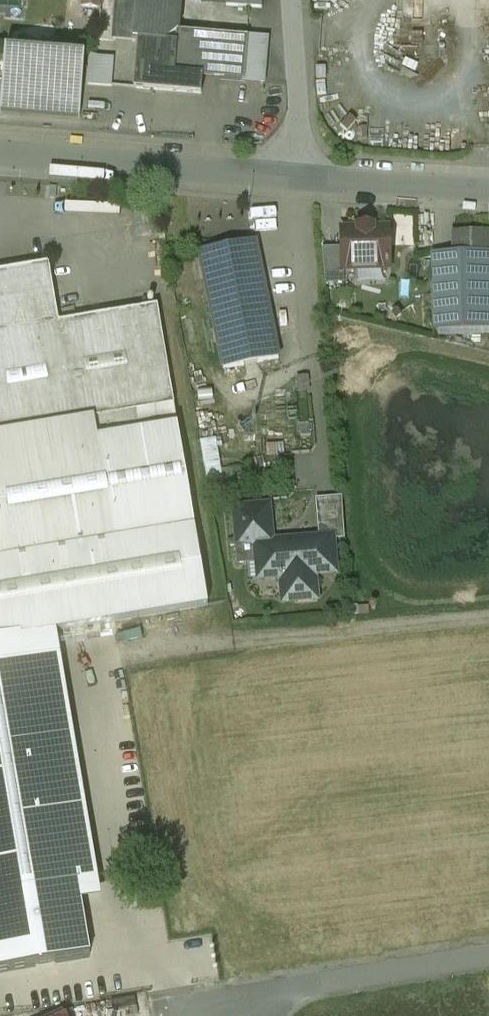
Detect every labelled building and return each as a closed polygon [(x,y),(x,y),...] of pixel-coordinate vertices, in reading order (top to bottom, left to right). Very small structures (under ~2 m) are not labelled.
[(113,41),(135,43),(139,0),(117,0),(113,41)] [(165,0),(144,0),(140,42),(176,45),(177,33),(177,32),(179,33),(182,1),(165,0)] [(226,7),(262,9),(263,0),(227,0),(226,7)] [(179,33),(177,33),(176,45),(174,76),(203,78),(264,83),(267,40),(179,33)] [(140,42),(138,42),(134,91),(201,96),(203,78),(174,76),(176,45),(140,42)] [(85,59),(5,53),(0,112),(80,119),(85,59)] [(113,63),(91,55),(88,85),(112,87),(113,63)] [(358,228),(358,230),(342,231),(342,249),(343,270),(344,270),(389,269),(388,230),(373,230),(373,227),(358,228)] [(454,254),(431,254),(433,331),(488,330),(488,235),(454,235),(454,254)] [(255,242),(200,253),(208,292),(220,290),(236,368),(267,362),(251,284),(263,281),(255,242)] [(342,249),(322,249),(325,285),(345,284),(344,270),(343,270),(342,249)] [(59,323),(49,264),(0,272),(0,436),(174,407),(174,406),(158,306),(59,323)] [(0,436),(0,641),(208,606),(195,527),(178,426),(177,426),(174,407),(0,436)] [(204,439),(208,465),(224,462),(220,437),(204,439)] [(333,537),(272,543),(269,506),(234,509),(238,547),(256,546),(258,580),(293,577),(295,602),(317,600),(315,575),(336,573),(333,537)]
